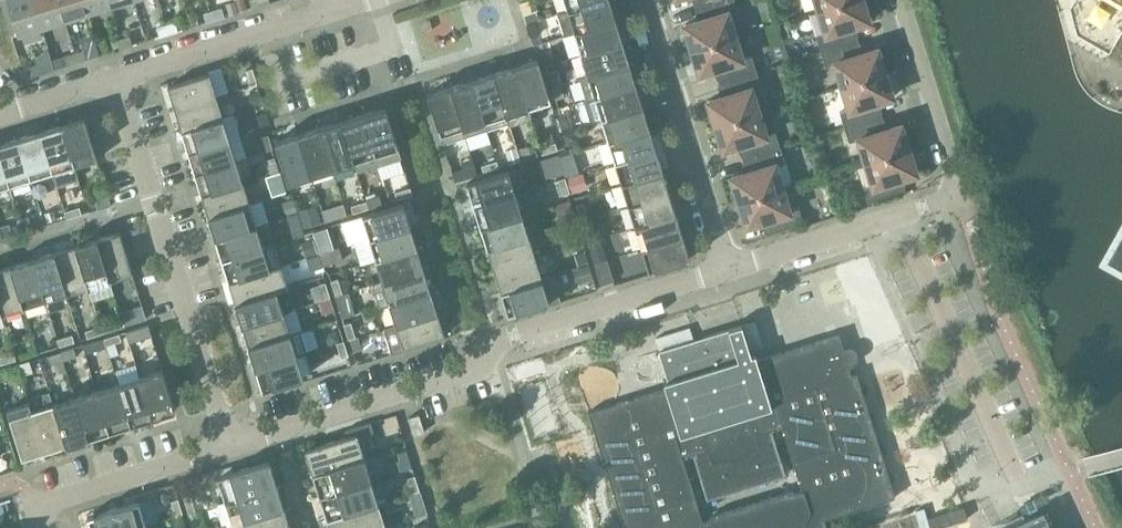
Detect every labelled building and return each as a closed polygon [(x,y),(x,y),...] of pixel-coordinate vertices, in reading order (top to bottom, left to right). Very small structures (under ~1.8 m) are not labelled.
[(33,0),(7,0),(18,34),(42,27),(33,0)] [(42,27),(64,20),(58,0),(33,0),(42,27)] [(64,20),(87,13),(83,0),(58,0),(64,20)] [(87,13),(110,6),(108,0),(83,0),(87,13)] [(574,32),(616,19),(610,0),(601,0),(567,10),(557,13),(564,35),(574,32)] [(567,10),(601,0),(564,0),(567,10)] [(692,49),(735,35),(728,12),(737,9),(734,0),(713,0),(699,5),(703,18),(684,24),(692,49)] [(818,9),(848,0),(815,0),(818,9)] [(821,50),(854,40),(850,26),(869,20),(863,0),(848,0),(818,9),(825,32),(816,35),(821,50)] [(222,7),(212,10),(215,19),(224,16),(222,7)] [(215,19),(212,10),(203,12),(206,22),(215,19)] [(574,32),(581,53),(622,41),(616,19),(574,32)] [(175,21),(166,24),(169,33),(178,30),(175,21)] [(169,33),(166,24),(157,27),(160,36),(169,33)] [(130,35),(120,38),(123,47),(132,45),(130,35)] [(718,67),(722,81),(756,70),(752,55),(742,58),(735,35),(692,49),(699,73),(718,67)] [(123,47),(120,38),(111,41),(114,50),(123,47)] [(835,63),(842,85),(885,72),(878,48),(859,53),(854,40),(821,50),(825,66),(835,63)] [(581,53),(588,75),(629,62),(622,41),(581,53)] [(541,51),(544,62),(553,59),(549,48),(541,51)] [(84,50),(74,52),(77,62),(87,59),(84,50)] [(77,62),(74,52),(65,55),(68,64),(77,62)] [(537,59),(515,66),(531,118),(532,117),(529,107),(550,100),(537,59)] [(579,78),(586,99),(636,84),(629,62),(588,75),(579,78)] [(28,67),(30,76),(40,73),(37,64),(28,67)] [(515,66),(493,73),(509,124),(531,118),(515,66)] [(245,69),(250,85),(257,82),(252,67),(245,69)] [(707,100),(715,125),(759,111),(752,88),(761,86),(756,70),(722,81),(726,94),(707,100)] [(839,111),(844,126),(878,116),(874,102),(893,97),(885,72),(842,85),(849,108),(839,111)] [(168,86),(175,108),(216,95),(209,73),(168,86)] [(493,73),(472,79),(487,129),(508,123),(508,125),(509,124),(493,73)] [(472,79),(450,86),(466,136),(487,129),(472,79)] [(552,87),(555,98),(565,95),(561,84),(552,87)] [(592,121),(601,119),(643,106),(636,84),(586,99),(592,121)] [(466,136),(450,86),(428,93),(440,134),(443,143),(466,136)] [(263,104),(259,92),(250,95),(253,107),(263,104)] [(175,108),(181,130),(223,117),(216,95),(175,108)] [(601,119),(608,140),(649,127),(643,106),(601,119)] [(385,107),(362,114),(378,165),(401,158),(385,107)] [(258,112),(262,124),(269,122),(265,110),(258,112)] [(742,143),(746,157),(780,146),(775,131),(766,134),(759,111),(715,125),(723,149),(742,143)] [(188,151),(229,138),(240,135),(233,113),(223,117),(181,130),(188,151)] [(559,115),(562,127),(570,125),(566,113),(559,115)] [(362,114),(341,120),(353,161),(354,161),(357,172),(378,165),(362,114)] [(858,139),(865,162),(909,148),(901,123),(882,129),(878,116),(844,126),(849,142),(858,139)] [(84,117),(61,124),(74,166),(97,159),(84,117)] [(341,120),(319,127),(332,168),(353,161),(341,120)] [(61,124),(40,131),(53,172),(74,166),(61,124)] [(319,127),(298,133),(310,174),(332,168),(319,127)] [(608,140),(614,162),(656,149),(649,127),(608,140)] [(40,131),(18,138),(31,179),(53,172),(40,131)] [(310,174),(298,133),(275,140),(288,181),(310,174)] [(0,143),(0,155),(9,186),(31,179),(18,138),(0,143)] [(188,151),(195,173),(236,160),(229,138),(188,151)] [(269,138),(259,140),(262,150),(272,148),(269,138)] [(535,142),(516,148),(520,160),(539,154),(535,142)] [(540,146),(542,153),(557,149),(555,142),(540,146)] [(731,176),(739,201),(782,187),(775,165),(785,162),(780,146),(746,157),(750,170),(731,176)] [(520,160),(516,148),(499,153),(503,166),(520,160)] [(909,148),(865,162),(872,184),(863,187),(868,203),(902,192),(897,179),(916,173),(909,148)] [(614,162),(621,183),(663,170),(656,149),(614,162)] [(9,186),(0,155),(0,189),(9,186)] [(266,159),(267,162),(270,173),(279,170),(274,157),(266,159)] [(195,173),(201,194),(243,181),(236,160),(195,173)] [(499,167),(496,160),(481,164),(484,171),(499,167)] [(457,170),(459,179),(477,173),(474,162),(466,164),(467,167),(457,170)] [(467,182),(474,205),(515,192),(508,170),(467,182)] [(621,183),(628,205),(669,192),(663,170),(621,183)] [(281,177),(271,180),(275,193),(285,190),(281,177)] [(570,192),(565,177),(558,179),(562,195),(570,192)] [(201,194),(208,216),(250,203),(243,181),(201,194)] [(394,192),(396,199),(412,194),(410,187),(394,192)] [(782,187),(739,201),(746,225),(765,219),(769,233),(803,222),(799,207),(789,210),(782,187)] [(474,205),(481,227),(522,214),(515,192),(474,205)] [(628,205),(634,226),(676,213),(669,192),(628,205)] [(366,199),(368,207),(382,203),(379,195),(366,199)] [(111,204),(108,196),(95,200),(98,208),(111,204)] [(351,205),(353,212),(368,207),(366,200),(351,205)] [(362,215),(369,238),(410,225),(403,202),(362,215)] [(576,204),(581,219),(588,217),(583,202),(576,204)] [(208,216),(215,237),(256,224),(250,203),(208,216)] [(64,210),(67,218),(82,213),(80,206),(64,210)] [(299,212),(303,225),(320,219),(316,207),(299,212)] [(323,213),(325,221),(338,217),(336,209),(323,213)] [(43,215),(46,223),(57,219),(55,211),(43,215)] [(289,214),(293,227),(301,224),(298,211),(289,214)] [(634,226),(641,248),(683,235),(676,213),(634,226)] [(481,227),(487,248),(529,236),(522,214),(481,227)] [(215,237),(221,259),(263,246),(256,224),(215,237)] [(369,238),(376,259),(417,246),(410,225),(369,238)] [(1106,258),(1110,262),(1111,261),(1121,266),(1121,229),(1106,258)] [(119,231),(97,238),(109,280),(132,273),(119,231)] [(683,235),(641,248),(648,270),(690,258),(683,235)] [(487,248),(494,270),(535,257),(529,236),(487,248)] [(97,238),(75,245),(88,286),(109,280),(97,238)] [(75,245),(53,252),(66,293),(88,286),(75,245)] [(221,259),(228,281),(270,268),(263,246),(221,259)] [(376,259),(382,281),(424,268),(417,246),(376,259)] [(319,253),(323,265),(343,259),(339,247),(319,253)] [(32,258),(45,300),(48,311),(70,305),(66,293),(53,252),(32,258)] [(836,269),(850,299),(845,302),(852,318),(857,316),(871,346),(902,332),(867,255),(836,269)] [(494,270),(501,292),(542,279),(535,257),(494,270)] [(32,258),(10,265),(23,306),(45,300),(32,258)] [(594,263),(601,284),(613,280),(607,259),(594,263)] [(0,268),(0,308),(2,313),(23,306),(10,265),(0,268)] [(228,281),(235,303),(287,287),(280,265),(270,268),(228,281)] [(379,305),(389,302),(430,289),(424,268),(382,281),(372,284),(379,305)] [(546,302),(547,305),(560,301),(553,275),(542,279),(549,301),(546,302)] [(330,280),(335,295),(342,293),(337,278),(330,280)] [(542,279),(501,292),(507,314),(546,302),(549,301),(542,279)] [(120,307),(143,300),(137,280),(114,287),(120,307)] [(318,284),(323,299),(330,297),(325,282),(318,284)] [(242,324),(283,311),(294,308),(287,287),(235,303),(242,324)] [(389,302),(396,324),(437,311),(430,289),(389,302)] [(335,296),(339,308),(347,305),(343,294),(335,296)] [(126,323),(149,317),(144,302),(122,308),(126,323)] [(242,324),(248,346),(290,333),(283,311),(242,324)] [(437,311),(396,324),(383,328),(391,353),(405,349),(404,346),(444,334),(437,311)] [(747,321),(752,346),(762,345),(757,319),(747,321)] [(115,320),(100,325),(102,332),(117,328),(115,320)] [(349,339),(349,338),(356,336),(352,321),(344,323),(349,339)] [(125,331),(129,342),(152,335),(148,324),(125,331)] [(824,518),(895,496),(857,373),(852,374),(849,365),(852,365),(855,363),(856,361),(857,357),(857,354),(855,351),(853,349),(850,348),(847,349),(844,350),(839,334),(757,359),(755,354),(751,355),(742,324),(658,350),(668,381),(664,382),(665,387),(588,411),(624,527),(827,527),(824,518)] [(102,332),(100,325),(85,330),(87,337),(102,332)] [(119,333),(104,338),(106,345),(121,340),(119,333)] [(248,346),(255,367),(297,354),(290,333),(248,346)] [(57,339),(59,346),(74,341),(72,334),(57,339)] [(37,340),(41,351),(54,347),(50,336),(37,340)] [(358,336),(356,336),(349,338),(354,351),(362,349),(358,336)] [(106,345),(104,338),(83,344),(85,351),(106,345)] [(336,342),(341,358),(348,355),(344,340),(336,342)] [(73,347),(61,351),(63,360),(76,356),(73,347)] [(63,360),(61,351),(48,355),(51,364),(63,360)] [(1,364),(16,359),(14,352),(0,356),(0,361),(1,364)] [(297,354),(255,367),(262,390),(304,377),(297,354)] [(561,404),(555,386),(550,388),(540,356),(507,367),(532,447),(550,442),(565,437),(555,405),(561,404)] [(35,359),(21,363),(24,374),(38,370),(35,359)] [(20,373),(18,365),(5,369),(7,377),(20,373)] [(162,370),(140,377),(152,418),(175,411),(162,370)] [(140,377),(118,383),(131,425),(152,418),(140,377)] [(118,383),(96,390),(109,432),(131,425),(118,383)] [(96,390),(75,397),(88,438),(109,432),(96,390)] [(75,397),(53,403),(66,445),(88,438),(75,397)] [(44,452),(32,410),(29,402),(6,409),(22,459),(44,452)] [(53,403),(32,410),(44,452),(66,445),(53,403)] [(408,417),(413,434),(424,431),(419,414),(408,417)] [(305,449),(312,473),(364,457),(357,436),(374,431),(371,422),(345,430),(346,436),(305,449)] [(312,473),(319,496),(371,480),(364,457),(312,473)] [(217,476),(225,500),(276,484),(269,460),(217,476)] [(408,477),(412,492),(420,490),(415,475),(408,477)] [(319,496),(326,519),(378,503),(371,480),(319,496)] [(225,500),(232,523),(283,507),(276,484),(225,500)] [(183,497),(188,511),(195,509),(191,494),(183,497)] [(171,500),(176,515),(183,513),(178,498),(171,500)] [(91,527),(134,527),(146,524),(139,500),(87,517),(91,527)] [(329,527),(378,527),(385,526),(378,503),(326,519),(329,527)] [(930,527),(935,527),(967,518),(963,506),(927,518),(930,527)] [(233,527),(290,527),(283,507),(232,523),(233,527)] [(195,509),(188,511),(193,527),(200,524),(195,509)] [(1001,527),(1051,527),(1042,509),(1024,517),(1001,527)]
